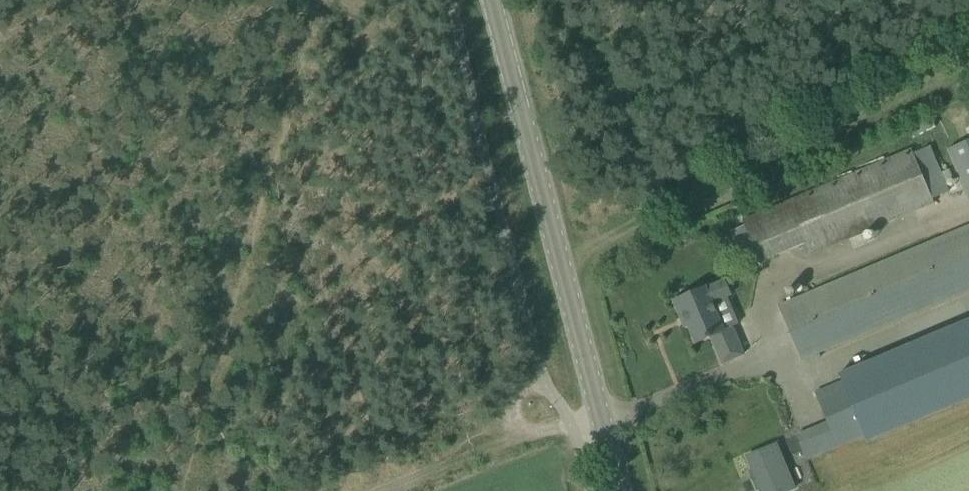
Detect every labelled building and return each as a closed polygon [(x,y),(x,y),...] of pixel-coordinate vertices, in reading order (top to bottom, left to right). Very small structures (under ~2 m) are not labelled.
[(968,200),(968,142),(948,150),(968,200)] [(744,221),(761,261),(805,243),(810,255),(933,203),(932,199),(947,193),(929,148),(913,155),(911,151),(744,221)] [(802,359),(968,290),(968,228),(798,299),(780,307),(802,359)] [(728,296),(731,295),(724,280),(674,302),(684,327),(688,326),(696,343),(711,337),(722,364),(744,355),(732,326),(739,323),(728,296)] [(816,393),(829,422),(838,445),(864,435),(867,442),(968,399),(968,320),(838,375),(841,382),(816,393)] [(746,456),(752,471),(749,472),(757,490),(760,488),(761,490),(788,490),(794,488),(776,444),(746,456)]
